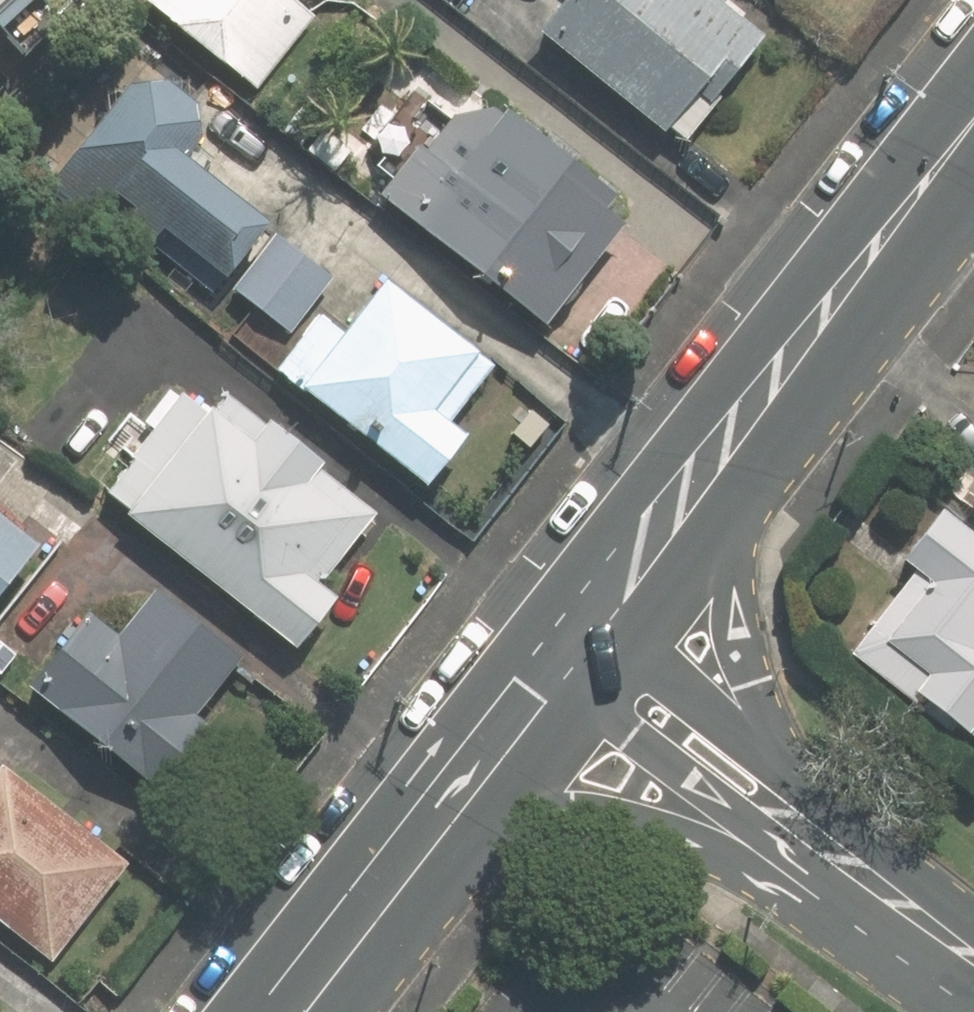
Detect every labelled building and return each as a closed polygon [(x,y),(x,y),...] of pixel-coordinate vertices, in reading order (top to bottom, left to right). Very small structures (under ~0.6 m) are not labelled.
[(261,86),(323,16),(305,0),(164,0),(261,86)] [(546,27),(686,140),(775,30),(737,0),(568,0),(546,27)] [(146,67),(81,151),(233,270),(278,211),(192,144),(212,119),(202,111),(213,96),(167,60),(156,75),(146,67)] [(644,191),(523,103),(471,104),(378,187),(553,315),(644,191)] [(281,223),(236,279),(299,330),(344,274),(281,223)] [(321,315),(283,366),(439,480),(478,426),(462,415),(507,354),(395,271),(348,335),(321,315)] [(221,407),(192,384),(109,489),(304,642),(346,587),(329,573),(380,507),(324,463),(333,452),(282,412),(277,417),(238,386),(221,407)] [(48,536),(0,496),(0,593),(48,536)] [(973,729),(973,517),(947,497),(906,554),(940,579),(895,640),(934,669),(920,689),(973,729)] [(99,603),(35,681),(160,783),(215,716),(205,708),(254,649),(168,578),(128,627),(99,603)] [(59,960),(141,858),(14,755),(0,772),(0,913),(59,960)]
